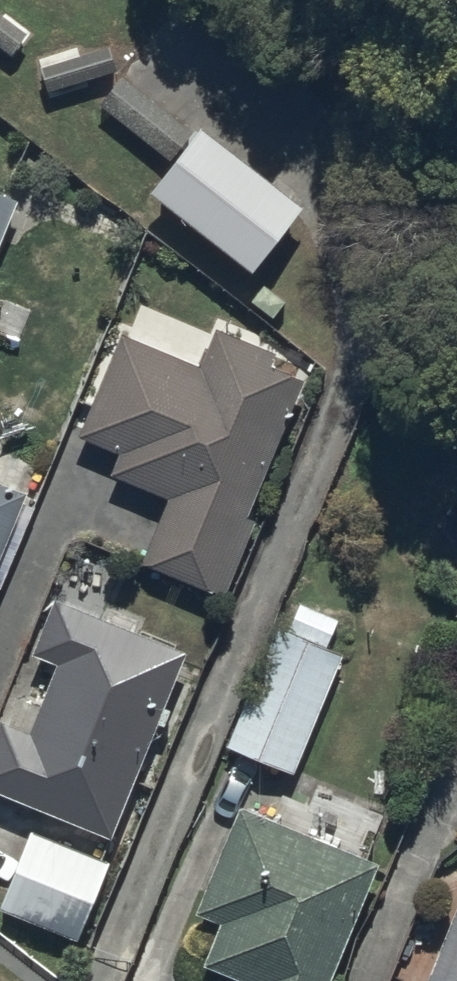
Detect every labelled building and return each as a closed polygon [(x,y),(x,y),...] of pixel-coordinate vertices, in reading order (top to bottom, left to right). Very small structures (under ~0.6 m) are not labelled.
[(12,56),(29,35),(0,12),(0,47),(12,56)] [(39,69),(47,93),(116,73),(108,48),(39,69)] [(99,105),(172,162),(195,132),(122,76),(99,105)] [(303,211),(198,129),(195,132),(172,162),(149,192),(254,274),(303,211)] [(17,200),(0,193),(0,242),(17,200)] [(204,368),(126,335),(84,435),(120,450),(111,474),(171,499),(145,561),(227,596),(258,521),(250,518),(308,381),(274,366),(278,355),(220,331),(204,368)] [(22,495),(0,486),(0,552),(22,495)] [(55,599),(33,653),(57,663),(30,730),(0,718),(0,791),(112,835),(186,651),(55,599)] [(285,635),(324,650),(336,620),(297,604),(285,635)] [(285,635),(277,632),(230,748),(294,773),(341,657),(324,650),(285,635)] [(239,807),(195,915),(220,925),(202,968),(236,980),(330,980),(378,864),(239,807)] [(0,905),(0,913),(76,943),(108,864),(29,833),(0,905)] [(429,980),(456,980),(456,915),(429,980)]
